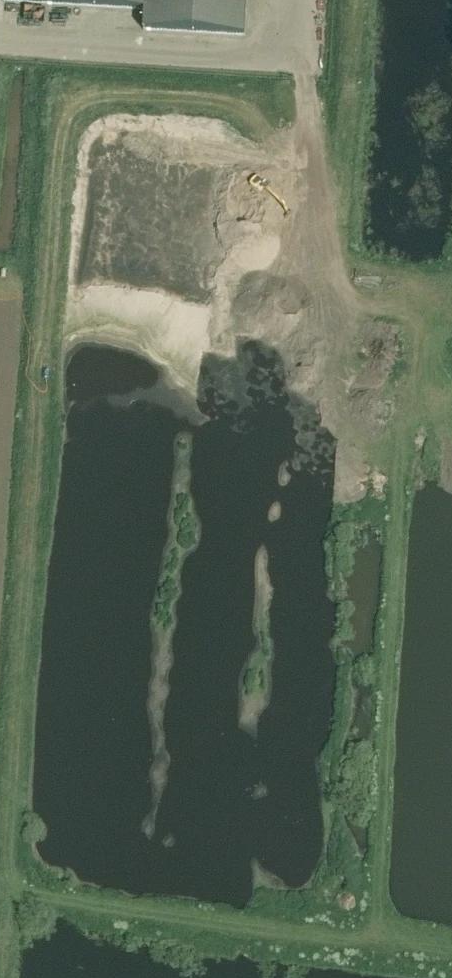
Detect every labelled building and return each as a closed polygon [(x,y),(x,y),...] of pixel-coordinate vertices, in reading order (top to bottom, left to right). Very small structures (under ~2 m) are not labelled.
[(1,0),(143,9),(142,29),(243,35),(245,0),(1,0)]
